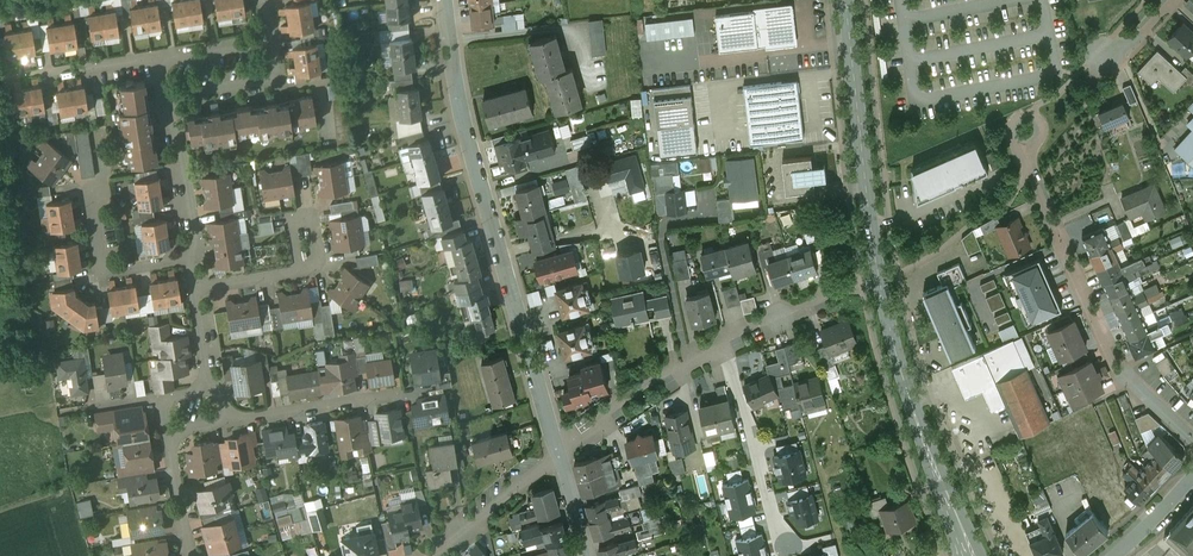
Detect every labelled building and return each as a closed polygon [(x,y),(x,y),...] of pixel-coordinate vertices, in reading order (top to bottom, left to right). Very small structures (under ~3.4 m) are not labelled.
[(136,0),(130,0),(131,8),(129,8),(133,32),(147,29),(143,6),(137,7),(136,0)] [(149,5),(143,6),(147,29),(161,27),(157,3),(155,4),(154,0),(148,0),(149,5)] [(173,1),(171,1),(175,25),(189,23),(185,0),(173,0),(173,1)] [(189,23),(203,20),(200,0),(185,0),(189,23)] [(217,18),(231,16),(228,0),(214,0),(217,18)] [(231,16),(245,13),(243,0),(228,0),(231,16)] [(309,2),(285,5),(285,8),(278,9),(279,15),(286,14),(287,19),(311,15),(309,2)] [(406,2),(385,5),(386,12),(388,12),(389,21),(408,19),(406,2)] [(113,11),(111,3),(106,4),(107,12),(101,13),(105,36),(119,34),(115,10),(113,11)] [(493,3),(471,5),(474,26),(495,24),(493,13),(495,13),(493,3)] [(101,13),(95,13),(94,6),(88,7),(89,14),(87,15),(91,38),(105,36),(101,13)] [(778,8),(716,15),(720,51),(759,46),(762,49),(766,48),(766,45),(794,42),(790,7),(778,8)] [(71,22),(70,14),(64,15),(65,23),(60,24),(63,47),(77,45),(74,22),(71,22)] [(515,14),(504,16),(504,23),(501,23),(502,31),(517,29),(515,14)] [(311,15),(287,19),(288,25),(281,26),(281,32),(289,31),(290,33),(313,30),(311,15)] [(60,24),(54,25),(53,17),(47,18),(48,26),(46,26),(49,50),(63,47),(60,24)] [(692,18),(647,23),(648,39),(694,34),(692,18)] [(602,19),(589,21),(593,56),(606,54),(602,19)] [(29,29),(28,21),(22,22),(23,30),(18,31),(21,54),(35,52),(32,28),(29,29)] [(1183,23),(1169,38),(1187,56),(1192,50),(1192,32),(1183,23)] [(12,32),(11,24),(5,25),(6,33),(4,33),(7,57),(21,54),(18,31),(12,32)] [(407,28),(388,31),(389,40),(389,41),(409,38),(407,28)] [(566,69),(556,34),(531,41),(542,76),(547,75),(557,110),(582,102),(572,67),(566,69)] [(409,38),(389,41),(391,55),(411,53),(410,38),(409,38)] [(315,44),(292,47),(292,50),(284,51),(285,57),(293,56),(294,61),(318,58),(315,44)] [(1181,72),(1158,50),(1138,71),(1152,84),(1159,78),(1174,92),(1185,80),(1187,78),(1181,72)] [(411,53),(391,55),(393,70),(413,68),(411,53)] [(318,58),(294,61),(295,67),(287,68),(288,74),(296,73),(296,75),(320,72),(318,58)] [(1186,66),(1181,72),(1187,78),(1185,80),(1191,84),(1192,82),(1192,73),(1186,66)] [(343,77),(329,78),(330,85),(343,83),(343,77)] [(37,78),(31,79),(32,87),(27,88),(31,112),(44,109),(41,86),(38,86),(37,78)] [(411,78),(398,80),(399,90),(412,89),(411,78)] [(80,79),(75,80),(76,87),(70,88),(74,112),(88,110),(85,94),(84,86),(82,86),(80,79)] [(134,83),(133,80),(125,81),(126,84),(120,85),(124,110),(118,111),(120,124),(123,124),(124,129),(121,129),(123,142),(150,138),(148,126),(153,125),(154,128),(158,127),(156,113),(151,113),(152,118),(147,118),(142,89),(145,88),(144,81),(134,83)] [(398,80),(390,82),(391,92),(396,91),(399,90),(398,80)] [(782,82),(744,86),(751,144),(804,138),(800,99),(801,97),(800,82),(797,80),(782,82)] [(21,89),(20,81),(14,82),(15,90),(13,90),(17,114),(31,112),(27,88),(21,89)] [(70,88),(64,89),(63,82),(57,83),(58,90),(56,91),(60,114),(74,112),(70,88)] [(1131,84),(1122,87),(1129,104),(1138,100),(1131,84)] [(653,89),(661,156),(698,152),(691,85),(653,89)] [(399,90),(396,91),(397,105),(417,103),(415,88),(399,90)] [(526,88),(482,101),(490,125),(533,112),(526,88)] [(92,93),(85,94),(88,110),(89,117),(96,115),(93,98),(92,93)] [(606,99),(605,93),(597,95),(599,101),(606,99)] [(249,106),(236,108),(237,112),(219,114),(218,111),(211,112),(211,116),(193,118),(193,115),(186,116),(187,127),(185,127),(186,135),(189,134),(190,140),(202,138),(203,144),(217,142),(216,139),(221,139),(222,141),(235,139),(235,133),(258,130),(259,135),(273,133),(272,130),(277,130),(278,132),(304,128),(303,125),(316,123),(315,117),(318,117),(316,109),(313,109),(311,96),(298,98),(298,102),(275,105),(274,102),(267,103),(267,107),(249,109),(249,106)] [(103,97),(93,98),(96,115),(106,114),(103,97)] [(345,97),(331,99),(337,147),(351,145),(345,97)] [(631,98),(632,115),(642,115),(641,98),(631,98)] [(1123,102),(1099,113),(1106,128),(1129,117),(1123,102)] [(417,103),(397,105),(399,120),(419,117),(417,103)] [(31,112),(17,114),(18,120),(24,119),(24,121),(27,120),(26,119),(32,118),(31,112)] [(87,129),(74,131),(75,137),(88,135),(87,129)] [(424,129),(412,132),(413,139),(426,136),(424,129)] [(550,130),(519,140),(525,160),(556,151),(550,130)] [(1175,149),(1189,162),(1192,157),(1192,130),(1175,149)] [(508,134),(491,139),(494,146),(495,146),(495,145),(510,141),(508,134)] [(88,135),(75,137),(76,144),(89,142),(88,135)] [(572,139),(574,146),(585,144),(584,137),(572,139)] [(150,138),(123,142),(125,155),(129,155),(131,167),(157,163),(155,149),(152,150),(150,138)] [(510,141),(495,145),(495,146),(500,162),(504,160),(507,169),(526,163),(525,160),(519,140),(519,138),(510,141)] [(428,140),(409,145),(412,159),(432,153),(428,140)] [(961,143),(941,152),(942,155),(913,168),(917,195),(926,200),(957,186),(957,185),(962,183),(962,184),(989,172),(975,140),(963,146),(961,143)] [(89,142),(76,144),(77,151),(90,149),(89,142)] [(71,159),(49,143),(40,156),(61,171),(64,165),(65,166),(71,159)] [(90,149),(77,151),(78,158),(91,155),(90,149)] [(1000,167),(993,152),(986,155),(993,170),(1000,167)] [(432,153),(412,159),(417,174),(435,168),(436,168),(432,153)] [(91,155),(78,158),(79,164),(92,162),(91,155)] [(295,155),(288,156),(290,165),(292,177),(299,176),(295,155)] [(61,171),(40,156),(31,169),(52,184),(58,177),(57,176),(61,171)] [(645,189),(636,156),(603,165),(608,182),(609,185),(617,183),(616,180),(626,177),(630,193),(645,189)] [(718,169),(717,156),(700,157),(701,170),(718,169)] [(812,157),(783,160),(786,193),(816,190),(814,178),(823,177),(822,167),(813,168),(812,157)] [(752,160),(728,162),(732,200),(757,197),(752,160)] [(92,162),(79,164),(80,171),(93,169),(92,162)] [(342,162),(314,166),(315,170),(319,174),(320,181),(344,177),(342,162)] [(677,162),(650,165),(652,180),(655,179),(655,176),(672,174),(672,176),(679,175),(677,162)] [(285,166),(282,170),(275,171),(279,196),(294,194),(292,177),(290,165),(285,166)] [(587,199),(577,166),(565,169),(575,202),(587,199)] [(435,168),(417,174),(419,183),(438,178),(435,168)] [(93,169),(80,171),(81,178),(94,176),(93,169)] [(275,171),(268,173),(264,169),(259,170),(263,199),(279,196),(275,171)] [(229,173),(200,177),(200,182),(205,185),(206,192),(231,188),(229,173)] [(672,174),(655,176),(655,179),(657,194),(674,192),(672,176),(672,174)] [(158,177),(134,181),(136,195),(160,191),(159,185),(167,184),(166,178),(158,179),(158,177)] [(344,177),(320,181),(321,188),(318,192),(319,196),(347,192),(344,177)] [(419,183),(418,183),(421,194),(441,188),(438,178),(419,183)] [(534,185),(516,190),(524,217),(545,211),(541,195),(537,196),(534,185)] [(1153,185),(1121,199),(1130,218),(1143,212),(1146,221),(1165,212),(1153,185)] [(48,187),(39,189),(40,196),(49,194),(48,187)] [(231,188),(206,192),(207,199),(204,203),(205,208),(219,206),(233,204),(233,203),(231,188)] [(441,188),(421,194),(425,211),(446,205),(441,188)] [(160,191),(136,195),(139,209),(162,205),(162,203),(169,202),(169,196),(161,197),(160,191)] [(657,194),(656,194),(658,216),(686,212),(684,191),(674,192),(657,194)] [(69,199),(46,202),(48,216),(72,213),(71,207),(78,206),(77,200),(70,201),(69,199)] [(352,201),(329,204),(331,212),(340,211),(354,209),(352,201)] [(233,204),(219,206),(220,213),(234,211),(233,204)] [(446,205),(425,211),(430,228),(451,222),(451,221),(446,205)] [(354,209),(340,211),(341,218),(358,215),(357,208),(354,209)] [(220,213),(221,220),(236,218),(242,217),(241,210),(220,213)] [(524,217),(517,219),(521,236),(530,233),(550,228),(545,211),(524,217)] [(72,213),(48,216),(50,230),(74,227),(73,224),(81,223),(80,217),(73,218),(72,213)] [(270,214),(256,216),(257,223),(272,221),(270,214)] [(341,218),(329,220),(330,225),(335,228),(336,235),(361,231),(358,215),(341,218)] [(221,220),(207,222),(208,227),(212,230),(213,237),(209,237),(209,238),(238,233),(236,218),(221,220)] [(993,218),(980,225),(984,233),(997,228),(997,227),(993,218)] [(1018,218),(1008,222),(1010,225),(1002,229),(1001,225),(997,227),(997,228),(1008,252),(1019,247),(1020,251),(1030,246),(1026,238),(1028,233),(1023,231),(1018,218)] [(164,219),(141,223),(143,237),(167,233),(166,227),(173,226),(173,220),(165,222),(164,219)] [(451,222),(430,228),(433,238),(441,236),(461,230),(458,219),(451,221),(451,222)] [(1133,236),(1126,221),(1117,225),(1124,240),(1131,237),(1133,236)] [(811,222),(802,224),(808,243),(818,239),(811,222)] [(1104,227),(1083,237),(1091,255),(1112,245),(1109,240),(1104,227)] [(550,228),(530,233),(535,252),(555,246),(550,228)] [(973,229),(962,239),(968,255),(982,249),(973,229)] [(461,230),(441,236),(448,264),(454,262),(449,246),(465,241),(462,230),(461,230)] [(361,231),(336,235),(337,242),(334,246),(334,251),(344,249),(358,247),(363,246),(361,231)] [(167,233),(143,237),(145,251),(169,247),(169,245),(176,244),(175,238),(168,239),(167,233)] [(238,233),(209,238),(210,242),(214,245),(215,252),(240,248),(238,233)] [(1118,236),(1109,240),(1112,245),(1121,241),(1118,236)] [(1121,241),(1112,245),(1114,250),(1133,242),(1131,237),(1121,241)] [(465,241),(449,246),(454,262),(474,256),(469,240),(465,241)] [(76,241),(53,244),(55,258),(79,255),(78,249),(85,248),(85,242),(77,243),(76,241)] [(749,241),(726,247),(732,268),(734,275),(756,268),(749,241)] [(581,242),(559,244),(562,253),(573,250),(573,251),(577,250),(582,249),(581,242)] [(1112,245),(1091,255),(1097,269),(1118,260),(1114,250),(1112,245)] [(358,247),(344,249),(345,256),(359,254),(358,247)] [(726,247),(702,254),(708,274),(732,268),(726,247)] [(772,247),(759,252),(764,270),(771,268),(769,263),(776,260),(772,247)] [(240,248),(215,252),(217,259),(213,263),(214,268),(224,267),(224,266),(243,263),(240,248)] [(641,249),(617,255),(622,276),(645,271),(641,249)] [(811,249),(788,256),(795,277),(805,273),(805,274),(818,270),(811,249)] [(562,253),(551,256),(557,275),(578,269),(576,261),(573,251),(573,250),(562,253)] [(357,256),(358,265),(378,264),(378,254),(357,256)] [(79,255),(55,258),(57,272),(81,268),(81,266),(88,265),(87,259),(80,260),(79,255)] [(474,256),(454,262),(457,272),(459,279),(459,280),(474,275),(479,274),(474,256)] [(551,256),(536,260),(542,280),(557,275),(551,256)] [(776,260),(769,263),(771,268),(776,284),(795,277),(788,256),(776,260)] [(1142,257),(1121,266),(1125,274),(1140,267),(1146,265),(1142,257)] [(687,258),(672,261),(676,280),(691,277),(687,258)] [(1006,273),(1007,274),(1010,273),(1015,283),(1011,284),(1015,294),(1019,292),(1023,302),(1020,304),(1024,313),(1027,312),(1032,322),(1028,323),(1029,324),(1062,309),(1040,259),(1006,273)] [(1118,260),(1097,269),(1103,283),(1125,274),(1121,266),(1118,260)] [(454,262),(448,264),(451,274),(457,272),(454,262)] [(243,263),(224,266),(224,267),(225,274),(244,271),(243,263)] [(959,263),(937,273),(942,285),(947,282),(950,288),(967,281),(959,263)] [(1146,265),(1140,267),(1143,275),(1150,272),(1147,264),(1146,265)] [(369,284),(345,267),(342,271),(343,276),(339,282),(359,297),(369,284)] [(1140,267),(1125,274),(1128,281),(1143,275),(1140,267)] [(174,271),(168,272),(169,279),(163,280),(167,304),(181,302),(177,278),(175,278),(174,271)] [(157,281),(156,273),(150,274),(151,282),(149,283),(153,306),(167,304),(163,280),(157,281)] [(985,273),(976,276),(980,284),(988,281),(985,273)] [(1125,274),(1103,283),(1110,297),(1131,288),(1128,281),(1125,274)] [(474,275),(459,280),(459,279),(453,281),(456,291),(477,285),(474,275)] [(131,277),(126,278),(127,286),(121,287),(125,311),(139,308),(135,285),(133,285),(131,277)] [(400,289),(412,288),(411,279),(399,280),(400,289)] [(984,292),(997,286),(994,279),(980,285),(984,292)] [(115,288),(114,280),(108,281),(109,289),(107,289),(111,313),(125,311),(121,287),(115,288)] [(330,288),(327,292),(350,309),(359,297),(339,282),(335,287),(330,288)] [(942,285),(923,293),(933,315),(938,313),(947,334),(942,337),(952,358),(976,348),(967,327),(972,325),(961,301),(957,303),(950,288),(947,282),(942,285)] [(582,283),(557,290),(564,315),(589,308),(588,304),(583,288),(582,283)] [(477,285),(456,291),(459,302),(465,300),(481,295),(477,285)] [(74,286),(55,289),(56,299),(51,306),(67,317),(81,298),(75,293),(74,286)] [(593,302),(588,286),(583,288),(588,304),(593,302)] [(737,286),(723,290),(727,307),(742,303),(741,300),(737,286)] [(303,288),(300,293),(293,294),(297,319),(312,317),(312,316),(310,302),(308,287),(303,288)] [(1131,288),(1110,297),(1116,311),(1137,302),(1134,296),(1131,288)] [(1151,289),(1134,296),(1137,302),(1150,297),(1154,295),(1151,289)] [(282,292),(277,292),(281,321),(297,319),(293,294),(286,295),(282,292)] [(709,292),(686,298),(693,326),(716,320),(709,292)] [(992,311),(1006,305),(1000,292),(986,298),(992,311)] [(481,295),(465,300),(467,308),(470,317),(490,311),(485,294),(481,295)] [(645,295),(614,302),(617,312),(619,312),(621,322),(632,319),(633,321),(650,317),(648,307),(646,299),(645,295)] [(667,295),(646,299),(648,307),(655,305),(657,313),(671,310),(667,295)] [(256,296),(251,297),(248,301),(241,302),(245,327),(261,325),(260,321),(258,305),(256,296)] [(754,296),(741,300),(742,303),(745,314),(758,310),(754,296)] [(1150,297),(1137,302),(1140,309),(1152,303),(1150,297)] [(81,298),(67,317),(84,329),(89,322),(98,321),(96,307),(95,302),(88,303),(81,298)] [(234,303),(230,300),(225,301),(227,310),(230,330),(245,327),(241,302),(234,303)] [(320,300),(310,302),(312,316),(312,317),(313,323),(324,321),(321,306),(320,300)] [(1137,302),(1116,311),(1122,325),(1143,317),(1140,309),(1137,302)] [(268,304),(258,305),(260,321),(270,319),(268,304)] [(330,304),(321,306),(324,321),(324,327),(333,326),(330,304)] [(102,306),(96,307),(98,321),(99,326),(105,325),(102,306)] [(470,317),(467,308),(461,310),(463,319),(470,317)] [(227,310),(214,312),(217,332),(230,330),(227,310)] [(490,311),(470,317),(475,334),(495,328),(490,311)] [(998,324),(1012,318),(1008,311),(995,317),(998,324)] [(1174,313),(1147,324),(1150,331),(1167,323),(1176,319),(1174,313)] [(1070,314),(1053,322),(1056,328),(1073,321),(1070,314)] [(1143,317),(1122,325),(1129,340),(1150,331),(1147,324),(1143,317)] [(1056,328),(1049,331),(1055,345),(1079,335),(1077,329),(1077,328),(1074,320),(1073,321),(1056,328)] [(849,321),(822,332),(827,346),(830,355),(831,355),(831,354),(846,348),(846,349),(858,344),(849,321)] [(167,323),(149,326),(152,342),(158,342),(157,341),(170,339),(167,323)] [(1016,323),(999,330),(1004,342),(1020,335),(1016,323)] [(1167,323),(1150,331),(1152,337),(1170,329),(1167,323)] [(584,325),(559,332),(566,357),(591,350),(590,345),(585,329),(584,325)] [(594,344),(590,328),(585,329),(590,345),(594,344)] [(1129,340),(1128,340),(1136,358),(1157,348),(1152,337),(1150,331),(1129,340)] [(1079,335),(1055,345),(1061,359),(1072,355),(1085,349),(1086,348),(1083,340),(1082,341),(1079,335)] [(170,339),(157,341),(158,342),(160,358),(185,355),(189,354),(186,336),(170,339)] [(1009,341),(983,353),(996,381),(1022,370),(1009,341)] [(799,343),(785,346),(789,362),(789,364),(803,360),(799,343)] [(87,345),(77,348),(78,358),(82,358),(83,364),(90,362),(87,345)] [(785,346),(776,349),(780,364),(789,362),(785,346)] [(830,355),(827,346),(818,349),(825,369),(835,364),(831,355),(830,355)] [(1085,349),(1072,355),(1075,361),(1088,355),(1085,349)] [(266,354),(257,351),(258,360),(259,359),(260,369),(269,368),(266,354)] [(434,352),(411,356),(412,361),(411,361),(409,365),(409,370),(413,373),(414,373),(415,381),(434,378),(438,378),(438,373),(434,352)] [(983,353),(955,365),(968,394),(996,381),(983,353)] [(122,354),(107,356),(109,368),(106,373),(108,385),(109,385),(126,382),(122,354)] [(160,358),(155,358),(158,375),(158,376),(171,374),(187,372),(185,355),(160,358)] [(365,355),(355,357),(356,359),(358,373),(367,372),(366,363),(365,355)] [(230,356),(221,357),(224,374),(232,372),(231,364),(230,356)] [(1167,356),(1156,364),(1164,375),(1175,368),(1167,356)] [(515,399),(503,357),(482,363),(494,405),(515,399)] [(78,358),(56,362),(59,378),(66,377),(68,387),(70,386),(71,394),(87,392),(83,364),(82,358),(78,358)] [(258,360),(245,362),(249,389),(263,387),(260,369),(259,359),(258,360)] [(356,359),(348,360),(351,374),(358,373),(356,359)] [(366,363),(367,372),(369,385),(393,381),(389,359),(366,363)] [(348,360),(327,363),(328,367),(331,389),(331,391),(353,388),(351,374),(348,360)] [(1074,369),(1061,374),(1061,375),(1073,402),(1086,397),(1103,389),(1098,378),(1101,377),(1098,371),(1096,372),(1091,361),(1074,369)] [(231,364),(232,372),(235,391),(249,389),(245,362),(231,364)] [(584,371),(569,376),(573,390),(564,392),(568,405),(577,403),(587,400),(586,395),(608,389),(600,362),(583,367),(584,371)] [(780,364),(767,368),(769,375),(770,378),(781,376),(791,373),(789,364),(789,362),(780,364)] [(1071,363),(1055,370),(1058,376),(1061,375),(1061,374),(1074,369),(1071,363)] [(328,367),(317,369),(317,371),(321,390),(331,389),(328,367)] [(1108,375),(1105,367),(1098,370),(1101,377),(1102,378),(1108,375)] [(1022,370),(996,381),(1020,436),(1050,423),(1026,368),(1022,370)] [(317,371),(287,376),(290,398),(321,393),(321,390),(317,371)] [(449,371),(438,373),(438,378),(434,378),(436,389),(452,386),(449,371)] [(106,373),(92,375),(95,391),(109,388),(109,385),(108,385),(106,373)] [(171,374),(158,376),(158,375),(152,376),(155,392),(173,389),(171,374)] [(769,375),(744,386),(753,406),(778,395),(770,378),(769,375)] [(794,383),(784,386),(781,376),(770,378),(778,395),(782,411),(790,409),(791,410),(801,408),(794,383)] [(819,377),(794,383),(801,408),(801,409),(825,403),(819,377)] [(144,379),(135,379),(136,394),(144,394),(144,379)] [(286,379),(279,380),(282,394),(289,393),(286,379)] [(727,385),(717,387),(721,401),(730,399),(727,385)] [(1126,394),(1120,396),(1125,409),(1131,407),(1126,394)] [(443,395),(417,399),(418,404),(411,405),(412,411),(415,426),(415,428),(426,426),(426,423),(447,420),(443,395)] [(1086,397),(1073,402),(1070,403),(1074,411),(1089,404),(1086,397)] [(721,401),(700,406),(706,430),(720,427),(721,429),(736,426),(730,399),(721,401)] [(135,406),(95,412),(97,424),(114,421),(118,442),(113,443),(113,444),(123,443),(123,442),(148,438),(144,412),(136,414),(135,406)] [(398,410),(376,413),(377,420),(380,439),(381,439),(402,435),(398,410)] [(412,411),(405,412),(408,427),(415,426),(412,411)] [(688,411),(665,416),(673,449),(695,444),(688,411)] [(1149,413),(1135,418),(1141,433),(1161,424),(1149,413)] [(358,416),(336,419),(341,448),(358,445),(362,444),(360,431),(358,416)] [(377,420),(367,422),(368,430),(371,443),(381,441),(381,439),(380,439),(377,420)] [(303,435),(303,437),(307,436),(310,451),(310,452),(312,452),(315,453),(319,452),(321,450),(327,449),(323,421),(306,424),(306,432),(305,432),(303,435)] [(470,424),(463,427),(466,437),(473,434),(470,424)] [(286,427),(262,431),(266,455),(289,451),(290,451),(287,434),(286,427)] [(720,427),(706,430),(709,442),(723,439),(721,429),(720,427)] [(1114,444),(1120,442),(1116,429),(1110,431),(1114,444)] [(368,430),(360,431),(362,444),(358,445),(360,455),(372,451),(371,443),(368,430)] [(294,432),(287,434),(290,451),(289,451),(290,457),(298,456),(297,453),(295,438),(294,432)] [(507,432),(470,442),(477,463),(513,453),(507,432)] [(239,437),(227,439),(228,442),(231,464),(232,466),(244,464),(243,459),(246,455),(251,454),(248,433),(241,434),(239,437)] [(653,433),(643,436),(639,433),(636,438),(627,441),(633,464),(649,459),(659,456),(653,433)] [(303,437),(295,438),(297,453),(310,451),(307,436),(303,437)] [(148,438),(123,442),(123,443),(127,468),(152,464),(148,438)] [(1020,438),(1010,442),(1013,449),(1023,444),(1020,438)] [(211,441),(194,443),(195,452),(186,453),(188,464),(185,468),(189,471),(190,474),(193,474),(197,477),(200,473),(206,472),(205,467),(215,466),(215,463),(212,444),(211,441)] [(228,442),(219,444),(222,462),(222,465),(231,464),(228,442)] [(453,442),(428,446),(432,472),(425,473),(427,486),(451,483),(449,465),(457,464),(453,442)] [(777,447),(779,455),(799,450),(797,442),(777,447)] [(219,443),(212,444),(215,463),(222,462),(219,444),(219,443)] [(1161,450),(1154,443),(1149,448),(1156,455),(1161,450)] [(1183,458),(1167,443),(1161,450),(1156,455),(1172,469),(1183,458)] [(1156,455),(1149,448),(1145,452),(1152,459),(1156,455)] [(714,450),(705,451),(708,470),(717,469),(714,450)] [(807,475),(800,450),(799,450),(779,455),(774,456),(776,465),(774,466),(775,473),(778,472),(780,482),(807,475)] [(597,457),(575,464),(579,480),(617,469),(613,454),(598,458),(597,457)] [(1172,469),(1156,455),(1152,459),(1146,466),(1161,480),(1172,469)] [(649,459),(633,464),(640,485),(655,481),(649,459)] [(457,464),(449,465),(451,483),(459,481),(457,464)] [(678,464),(670,466),(672,476),(680,474),(678,464)] [(1140,472),(1132,465),(1128,470),(1136,477),(1140,472)] [(1161,480),(1146,466),(1140,472),(1136,477),(1151,492),(1161,480)] [(617,469),(579,480),(584,495),(607,488),(606,487),(621,483),(617,469)] [(727,472),(730,484),(744,481),(741,469),(727,472)] [(1136,477),(1128,470),(1123,474),(1131,481),(1136,477)] [(145,473),(119,477),(120,489),(129,488),(128,484),(146,481),(145,473)] [(371,477),(363,478),(364,485),(373,484),(371,477)] [(1131,481),(1125,488),(1140,503),(1151,492),(1136,477),(1131,481)] [(146,481),(128,484),(129,488),(131,501),(154,498),(157,493),(155,479),(146,481)] [(730,484),(724,485),(728,501),(751,495),(747,480),(744,481),(730,484)] [(227,482),(196,491),(197,496),(198,496),(201,506),(199,507),(198,509),(221,502),(221,505),(223,504),(222,499),(223,499),(223,498),(223,497),(231,494),(227,482)] [(324,496),(320,482),(312,485),(311,482),(304,484),(306,492),(314,489),(316,499),(324,496)] [(254,489),(259,500),(268,496),(262,485),(254,489)] [(640,485),(620,491),(621,496),(622,500),(630,497),(630,498),(639,496),(642,495),(640,485)] [(788,491),(790,501),(810,495),(808,486),(788,491)] [(1043,487),(1031,493),(1038,508),(1050,502),(1043,487)] [(421,488),(413,490),(414,495),(415,495),(417,505),(426,503),(421,488)] [(553,488),(534,494),(535,498),(528,500),(531,509),(525,511),(528,521),(536,518),(540,517),(541,517),(559,512),(553,488)] [(306,492),(301,493),(306,512),(319,508),(316,499),(314,489),(306,492)] [(414,495),(400,499),(400,502),(401,502),(407,530),(422,527),(417,505),(415,495),(414,495)] [(751,495),(728,501),(732,517),(738,516),(752,512),(755,512),(751,495)] [(818,519),(812,495),(810,495),(790,501),(788,501),(792,517),(796,516),(798,524),(818,519)] [(621,496),(604,501),(609,517),(634,510),(630,498),(630,497),(622,500),(621,496)] [(639,496),(630,498),(634,510),(641,508),(643,507),(639,496)] [(78,516),(92,512),(88,497),(74,501),(78,516)] [(886,497),(868,502),(873,517),(883,514),(882,510),(890,508),(886,497)] [(604,501),(586,506),(591,523),(609,517),(604,501)] [(221,502),(198,509),(200,519),(215,515),(223,512),(221,505),(221,502)] [(400,502),(386,505),(389,521),(393,540),(395,540),(409,537),(407,530),(401,502),(400,502)] [(890,508),(882,510),(883,514),(889,530),(915,522),(908,502),(890,508)] [(154,505),(127,509),(131,535),(163,530),(160,511),(156,512),(154,505)] [(1164,538),(1184,555),(1190,555),(1192,553),(1192,506),(1164,538)] [(319,508),(306,512),(312,530),(324,526),(319,508)] [(609,517),(591,523),(596,539),(614,533),(633,527),(632,525),(643,522),(645,522),(645,521),(641,508),(609,517)] [(1109,530),(1090,508),(1076,519),(1080,523),(1095,541),(1109,530)] [(525,511),(513,515),(516,525),(528,521),(525,511)] [(755,524),(752,512),(738,516),(741,527),(755,524)] [(669,514),(645,521),(645,522),(643,522),(645,529),(636,532),(637,532),(670,523),(671,523),(669,514)] [(215,515),(200,519),(202,526),(217,522),(215,515)] [(1048,515),(1039,519),(1041,524),(1046,535),(1055,531),(1048,515)] [(202,526),(206,539),(236,531),(232,518),(217,522),(202,526)] [(389,521),(381,522),(387,550),(397,548),(395,540),(393,540),(389,521)] [(539,523),(521,529),(526,544),(536,541),(547,538),(544,528),(540,529),(539,523)] [(562,523),(544,528),(547,538),(548,544),(567,539),(562,523)] [(670,523),(637,532),(639,540),(666,532),(664,525),(670,523)] [(1080,523),(1067,533),(1082,552),(1095,541),(1080,523)] [(743,539),(758,535),(755,524),(741,527),(743,539)] [(1041,524),(1026,531),(1031,541),(1046,535),(1041,524)] [(340,537),(344,555),(379,555),(373,530),(340,537)] [(236,531),(206,539),(210,553),(225,549),(239,544),(236,531)] [(1031,541),(1037,555),(1050,555),(1063,551),(1055,531),(1046,535),(1031,541)] [(743,539),(738,540),(742,555),(765,550),(761,534),(758,535),(743,539)] [(132,542),(134,555),(167,555),(165,544),(156,545),(155,538),(132,542)] [(548,544),(547,538),(536,541),(538,548),(548,544)] [(548,544),(550,550),(551,555),(569,555),(572,555),(567,539),(548,544)] [(635,540),(617,545),(619,553),(638,548),(635,540)] [(462,554),(463,555),(485,555),(475,543),(462,554)] [(599,549),(601,555),(620,555),(619,553),(617,545),(617,544),(599,549)] [(827,555),(839,555),(836,544),(823,547),(825,555),(827,554),(827,555)]
